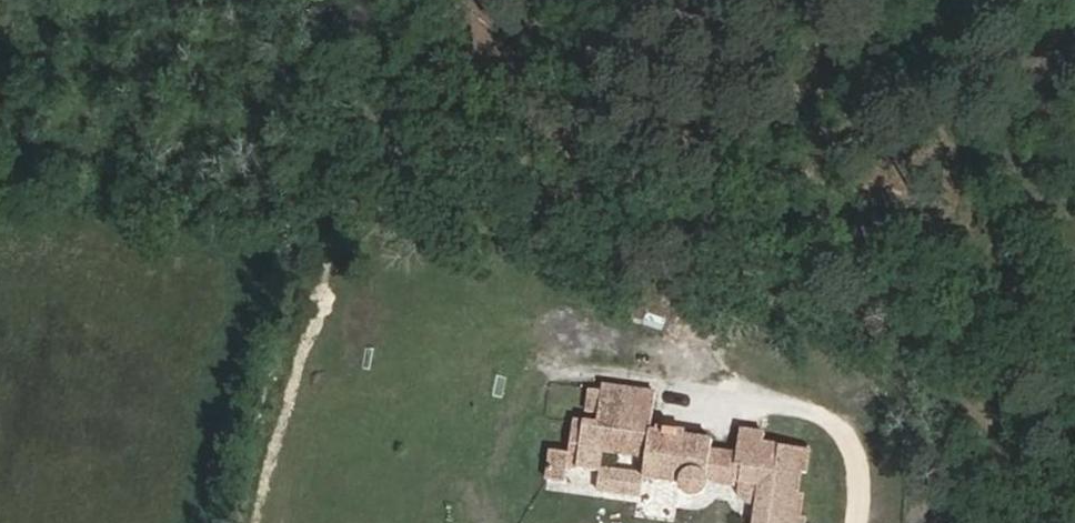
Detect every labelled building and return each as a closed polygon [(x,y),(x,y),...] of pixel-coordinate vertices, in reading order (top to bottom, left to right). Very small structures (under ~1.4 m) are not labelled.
[(644,477),(659,479),(679,482),(679,484),(680,489),(683,492),(687,495),(691,497),(696,497),(700,495),(704,493),(707,489),(709,483),(739,487),(739,492),(740,495),(743,499),(746,501),(749,502),(753,502),(757,501),(754,522),(807,522),(808,518),(801,517),(804,494),(799,493),(801,473),(807,473),(810,451),(763,444),(765,431),(742,428),(738,451),(710,447),(712,437),(651,428),(656,390),(604,383),(603,391),(590,389),(587,410),(600,412),(598,423),(574,420),(569,453),(567,466),(601,471),(604,453),(646,459),(644,477)] [(565,483),(567,466),(569,453),(551,450),(547,480),(565,483)] [(598,492),(641,498),(644,477),(601,471),(598,492)]
